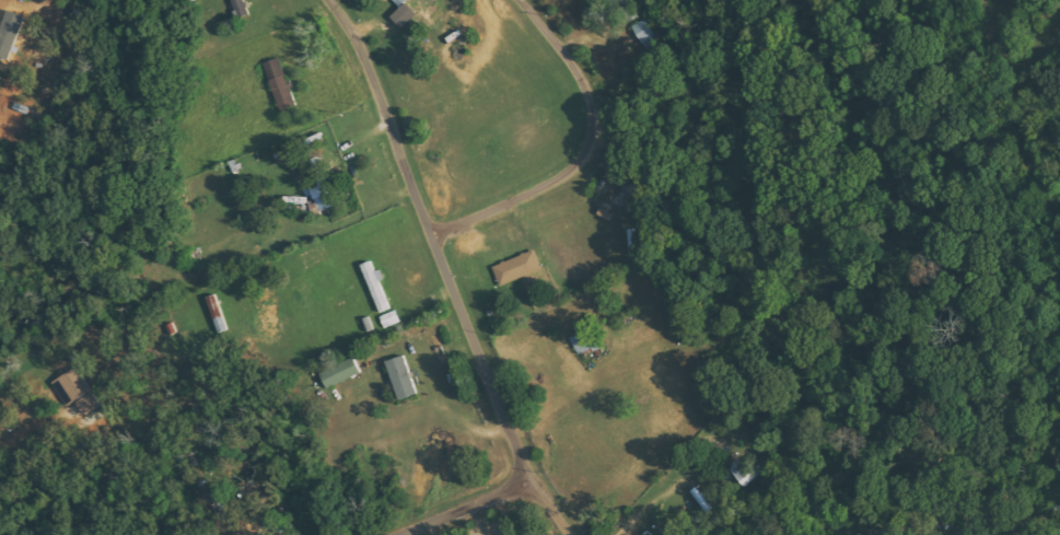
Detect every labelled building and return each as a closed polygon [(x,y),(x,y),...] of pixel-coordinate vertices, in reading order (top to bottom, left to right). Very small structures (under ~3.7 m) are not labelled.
[(403,28),(418,14),(407,3),(393,17),(403,28)] [(5,19),(0,32),(0,61),(8,65),(15,48),(20,50),(24,42),(20,40),(25,27),(5,19)] [(659,41),(644,19),(631,27),(646,50),(659,41)] [(298,104),(280,58),(265,64),(282,110),(298,104)] [(339,205),(320,157),(308,161),(317,184),(311,186),(320,212),(339,205)] [(625,186),(626,214),(649,213),(648,185),(625,186)] [(639,229),(629,229),(631,256),(640,256),(639,229)] [(544,270),(537,250),(495,266),(501,285),(544,270)] [(392,308),(381,282),(386,280),(382,270),(377,272),(373,262),(362,266),(380,313),(392,308)] [(219,334),(229,330),(219,295),(208,298),(219,334)] [(571,338),(579,355),(599,345),(591,328),(571,338)] [(387,363),(402,401),(421,394),(405,355),(387,363)] [(363,375),(357,359),(322,371),(328,388),(363,375)] [(101,406),(79,368),(53,382),(67,407),(77,401),(86,416),(101,406)] [(748,486),(760,476),(742,456),(730,467),(748,486)]
